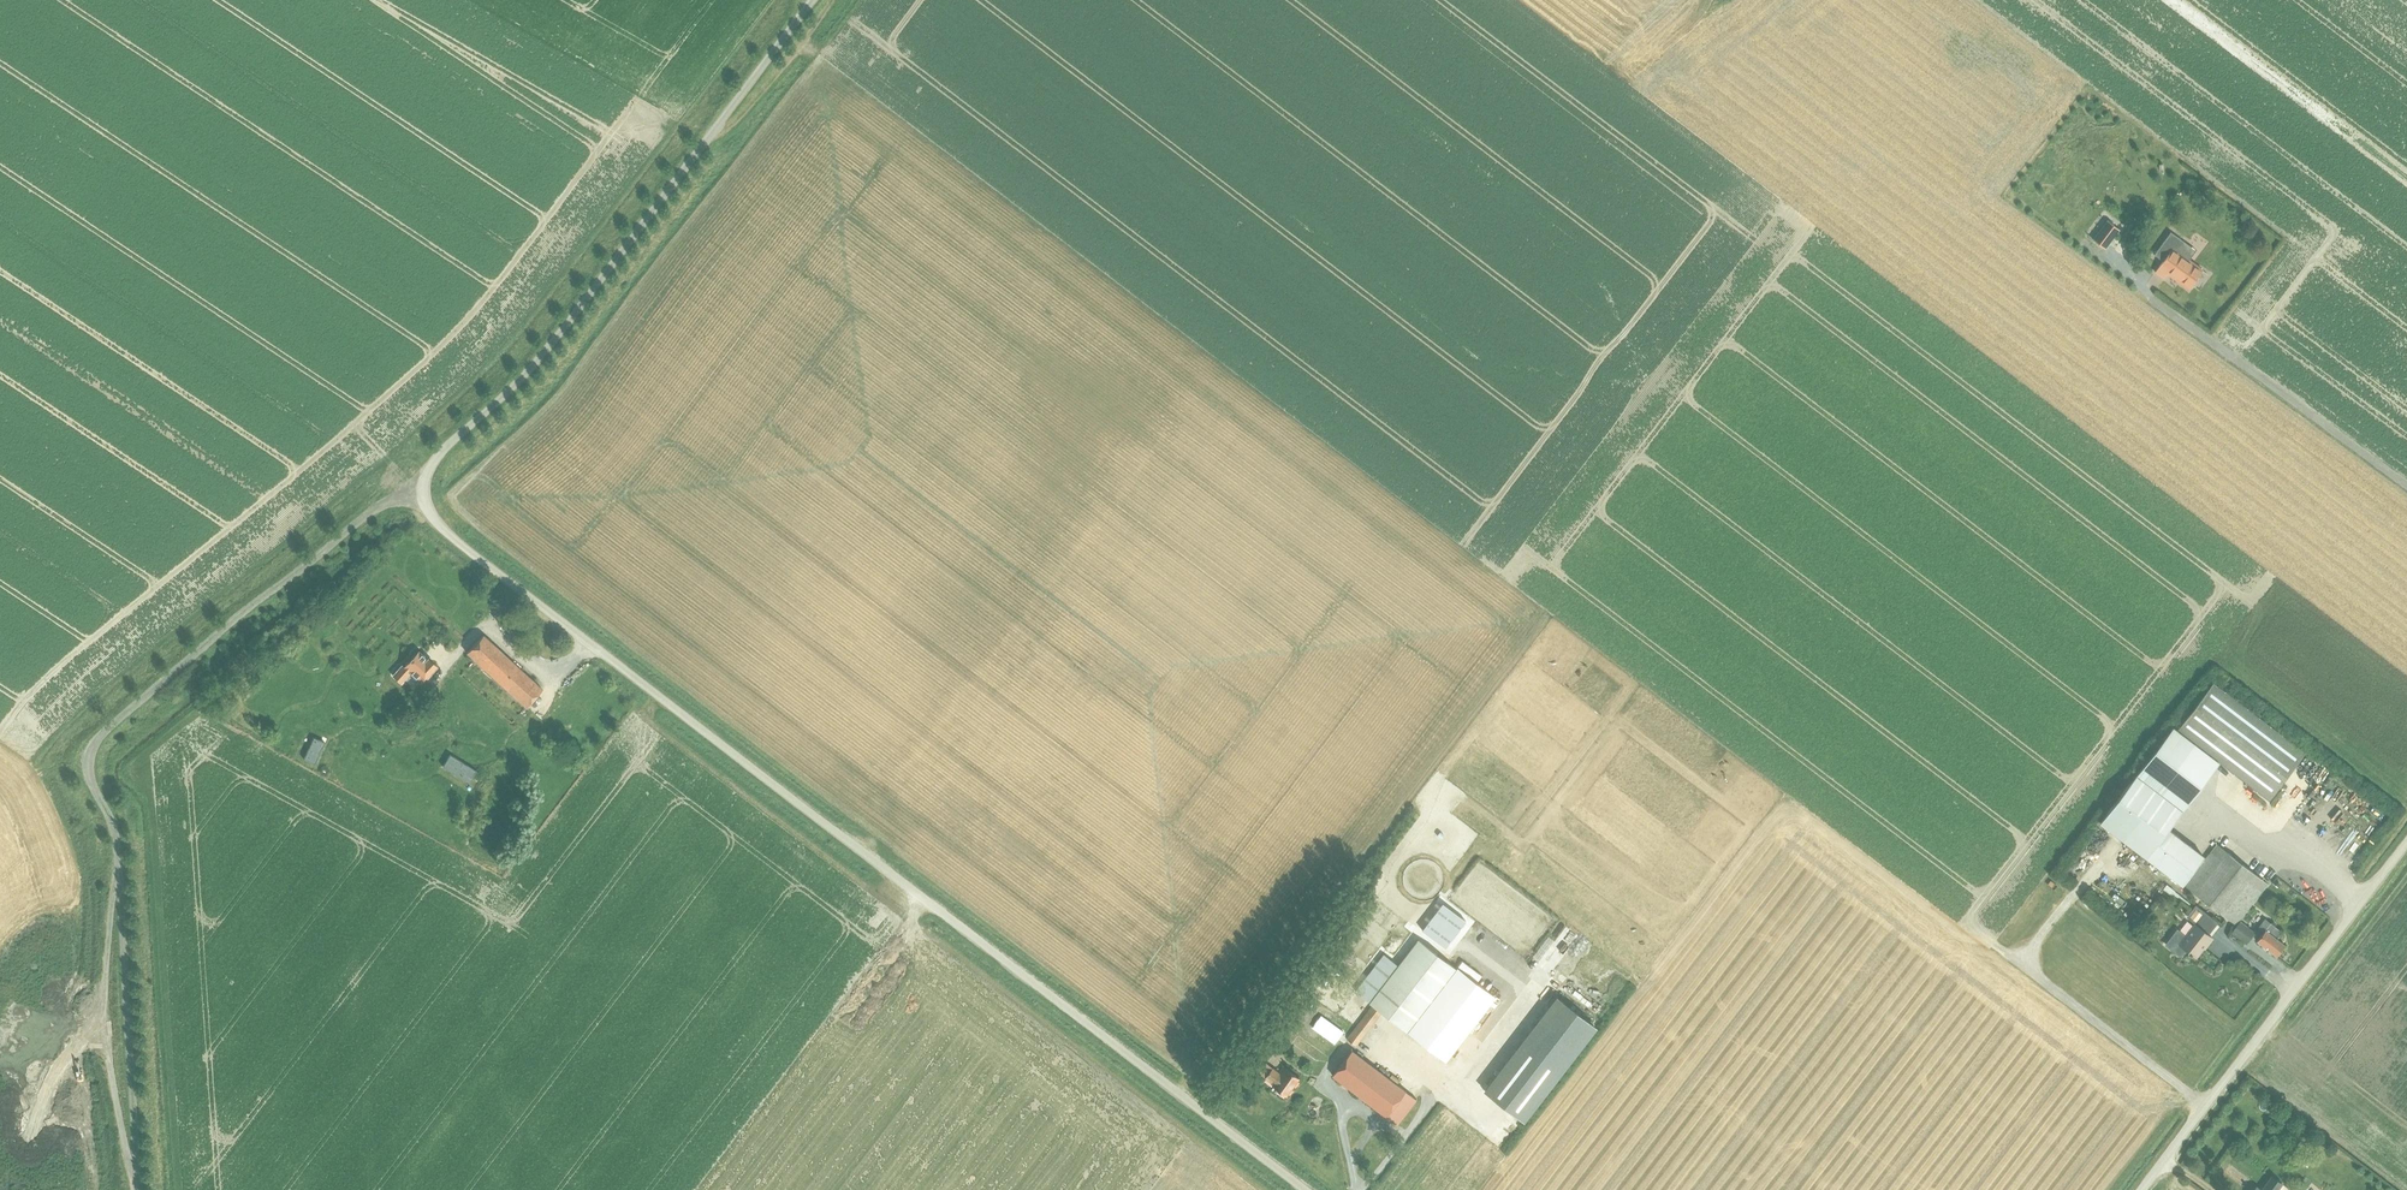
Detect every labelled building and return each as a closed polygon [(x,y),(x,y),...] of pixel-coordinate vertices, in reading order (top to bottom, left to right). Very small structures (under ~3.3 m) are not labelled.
[(2107,220),(2092,239),(2105,248),(2119,229),(2107,220)] [(2172,248),(2155,271),(2164,278),(2167,273),(2188,289),(2202,270),(2172,248)] [(525,706),(541,688),(483,634),(467,652),(525,706)] [(403,664),(392,675),(400,682),(401,683),(410,673),(420,683),(436,665),(420,650),(405,666),(403,664)] [(2218,762),(2268,800),(2305,752),(2213,682),(2105,823),(2183,884),(2206,854),(2169,825),(2218,762)] [(303,759),(315,764),(320,753),(319,753),(322,747),(325,742),(324,742),(322,741),(317,739),(313,737),(308,748),(307,751),(307,752),(305,756),(303,759)] [(447,758),(442,766),(452,772),(454,774),(454,773),(461,778),(463,775),(470,779),(472,777),(476,770),(466,764),(464,768),(461,766),(463,762),(449,754),(447,758)] [(2235,925),(2267,884),(2217,844),(2185,885),(2235,925)] [(2177,929),(2164,945),(2179,957),(2184,950),(2195,958),(2211,937),(2195,924),(2186,917),(2177,929)] [(2276,956),(2285,945),(2277,938),(2282,932),(2265,919),(2258,928),(2263,932),(2256,941),(2276,956)] [(2256,933),(2240,921),(2231,933),(2246,945),(2256,933)] [(1419,938),(1370,1002),(1408,1032),(1457,968),(1419,938)] [(1446,1061),(1495,997),(1457,968),(1408,1032),(1446,1061)] [(1557,998),(1485,1091),(1524,1120),(1595,1027),(1557,998)] [(1366,1015),(1347,1038),(1356,1045),(1374,1021),(1366,1015)] [(1268,1045),(1262,1053),(1266,1056),(1267,1054),(1270,1056),(1275,1050),(1268,1045)] [(1278,1062),(1261,1085),(1277,1097),(1285,1085),(1290,1089),(1299,1077),(1287,1068),(1295,1056),(1286,1049),(1276,1061),(1278,1062)] [(1397,1124),(1416,1100),(1352,1050),(1333,1075),(1397,1124)] [(2254,1189),(2273,1189),(2279,1183),(2269,1176),(2259,1189),(2256,1187),(2254,1189)]
